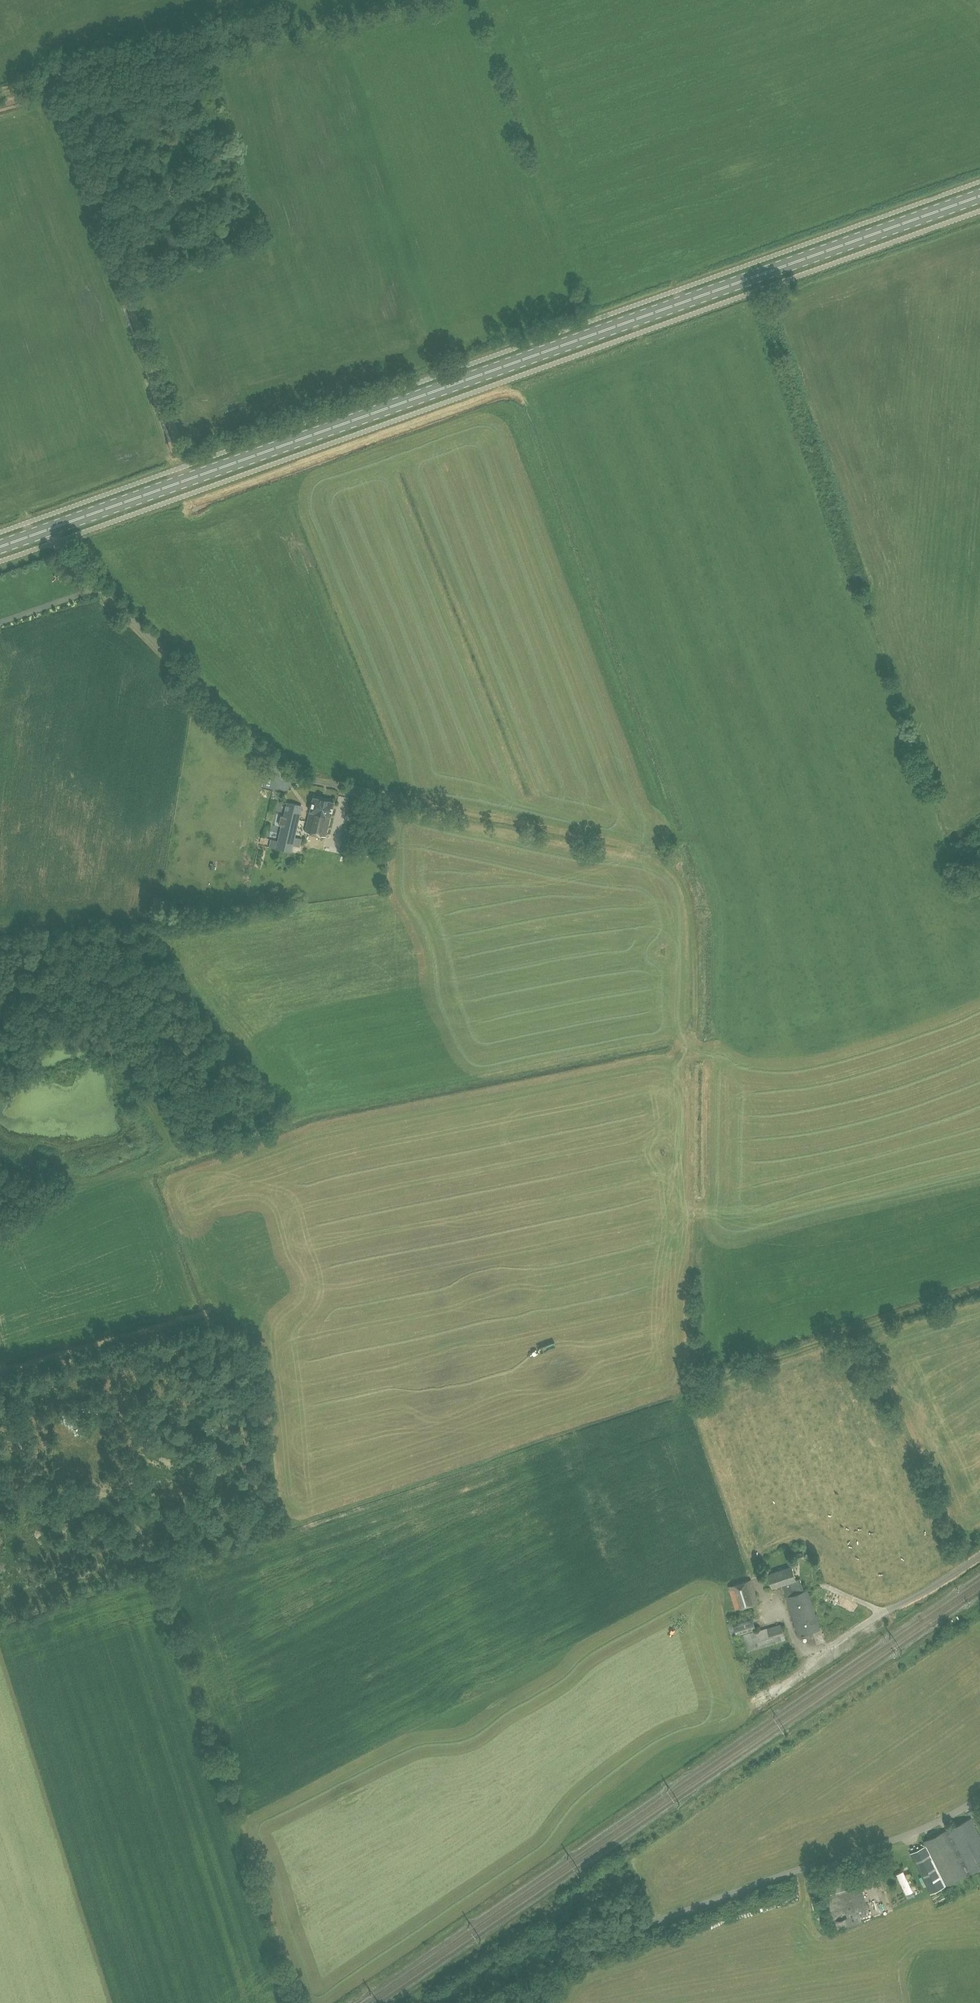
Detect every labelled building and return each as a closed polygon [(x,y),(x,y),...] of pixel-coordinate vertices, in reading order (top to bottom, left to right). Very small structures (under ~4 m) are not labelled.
[(330,816),(334,802),(313,797),(309,811),(310,811),(305,831),(325,836),(330,816)] [(271,839),(269,847),(276,848),(276,849),(279,849),(278,854),(287,856),(288,851),(291,852),(292,845),(298,819),(302,806),(287,802),(286,802),(277,841),(273,840),(271,839)] [(354,847),(357,830),(345,827),(341,844),(354,847)] [(820,1629),(807,1590),(804,1591),(800,1578),(796,1579),(792,1566),(768,1574),(773,1587),(783,1584),(787,1596),(786,1596),(799,1636),(820,1629)] [(758,1602),(751,1579),(729,1586),(736,1609),(758,1602)] [(786,1639),(784,1634),(781,1624),(768,1628),(767,1628),(756,1631),(738,1637),(744,1653),(786,1639)] [(853,1653),(862,1650),(858,1639),(849,1642),(853,1653)] [(979,1868),(979,1836),(971,1818),(924,1841),(926,1845),(911,1853),(930,1893),(979,1868)] [(863,1922),(846,1868),(816,1878),(833,1932),(863,1922)]
